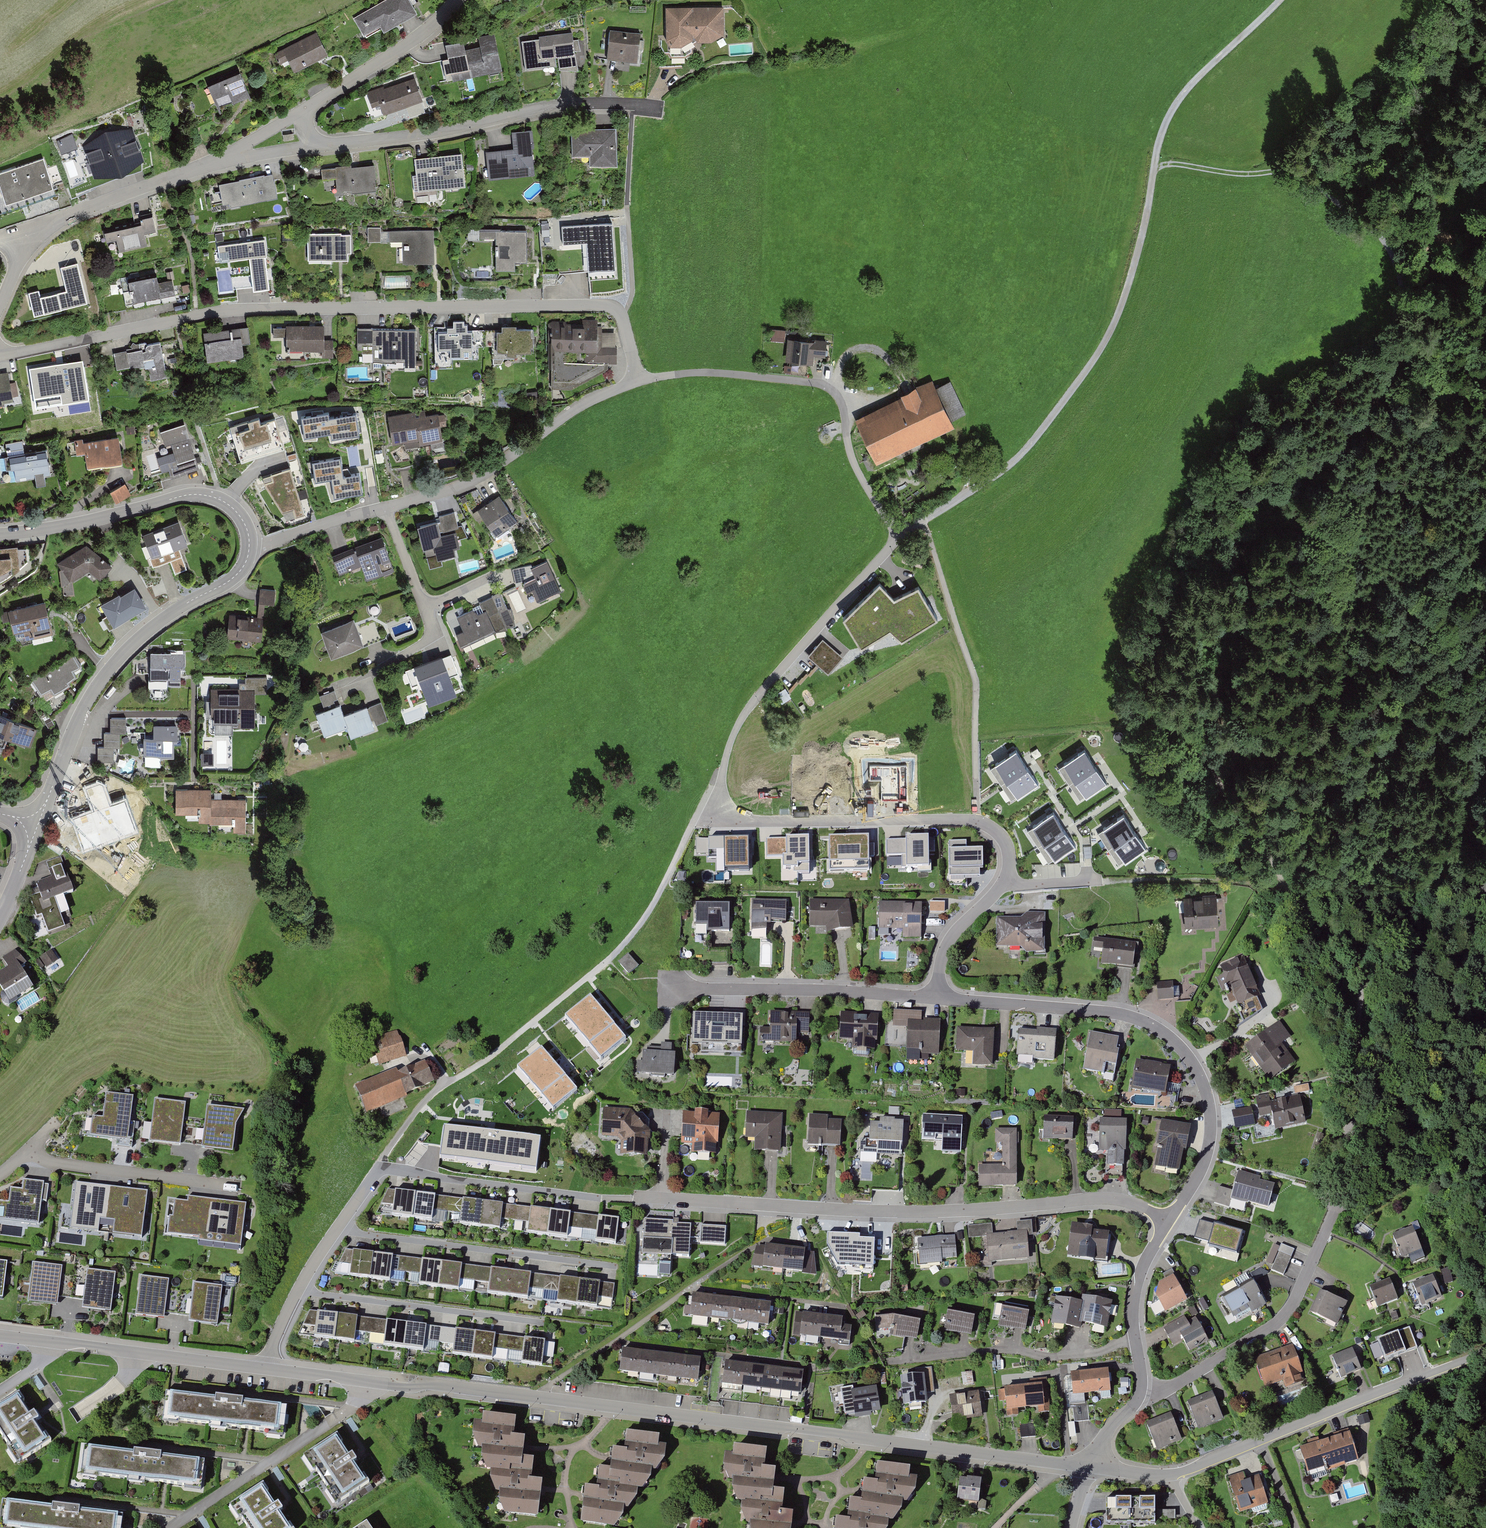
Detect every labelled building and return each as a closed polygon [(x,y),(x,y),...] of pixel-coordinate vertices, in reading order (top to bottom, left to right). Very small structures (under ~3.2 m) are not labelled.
[(352,16),(362,33),(364,32),(367,36),(381,27),(383,32),(417,12),(410,0),(379,0),(352,16)] [(711,40),(724,33),(723,6),(666,7),(667,39),(670,45),(681,44),(689,40),(700,40),(711,40)] [(606,59),(638,62),(640,32),(609,30),(606,59)] [(286,59),(292,70),(327,53),(316,31),(273,53),(278,63),(286,59)] [(443,41),(451,78),(487,70),(488,74),(498,72),(497,68),(501,68),(494,37),(479,41),(480,45),(464,48),(462,36),(443,41)] [(531,67),(573,62),(572,57),(579,56),(577,43),(571,44),(570,38),(537,43),(538,55),(530,56),(531,67)] [(250,96),(239,70),(207,84),(218,110),(250,96)] [(380,104),(383,113),(422,101),(415,80),(385,89),(384,86),(365,92),(370,108),(380,104)] [(590,164),(617,163),(616,127),(570,129),(572,156),(589,155),(590,164)] [(484,151),(487,177),(533,172),(530,147),(533,147),(531,129),(510,131),(512,148),(484,151)] [(122,179),(144,162),(133,130),(106,132),(83,147),(94,179),(122,179)] [(73,134),(57,141),(62,155),(78,149),(73,134)] [(415,190),(465,184),(461,154),(415,159),(417,175),(413,175),(415,190)] [(53,190),(43,159),(0,173),(0,187),(5,206),(53,190)] [(338,178),(339,190),(355,188),(355,192),(378,189),(376,177),(379,177),(377,164),(356,167),(356,164),(323,168),(324,180),(338,178)] [(228,201),(229,204),(276,196),(272,174),(219,184),(222,203),(228,201)] [(115,246),(118,259),(147,253),(144,239),(154,237),(151,219),(139,222),(139,227),(103,234),(106,248),(115,246)] [(549,223),(541,224),(542,237),(550,237),(549,223)] [(587,243),(589,281),(617,279),(611,223),(562,227),(564,246),(587,243)] [(368,242),(382,242),(381,228),(368,228),(368,242)] [(435,230),(389,230),(390,243),(402,242),(402,265),(435,265),(435,230)] [(468,230),(468,241),(480,241),(480,239),(480,232),(480,230),(468,230)] [(496,239),(496,272),(515,272),(514,264),(527,263),(527,231),(496,232),(480,232),(480,239),(496,239)] [(308,234),(309,260),(348,259),(348,251),(351,251),(351,234),(308,234)] [(1415,239),(1406,243),(1411,254),(1420,250),(1415,239)] [(249,259),(254,293),(270,292),(264,255),(267,255),(265,240),(218,246),(220,262),(249,259)] [(28,294),(34,318),(87,304),(78,264),(60,268),(67,292),(41,298),(39,291),(28,294)] [(173,271),(166,272),(167,281),(175,280),(173,271)] [(133,305),(175,296),(172,281),(157,284),(156,277),(129,283),(133,305)] [(189,285),(182,286),(184,294),(190,292),(189,285)] [(605,374),(605,368),(614,368),(614,351),(600,351),(600,332),(594,331),(594,324),(579,324),(579,327),(564,328),(564,325),(545,325),(545,372),(548,372),(548,394),(568,394),(605,374)] [(492,334),(493,354),(503,354),(503,358),(530,358),(530,339),(527,339),(527,331),(512,332),(512,328),(499,328),(499,333),(492,334)] [(318,354),(318,360),(329,360),(329,344),(319,344),(319,329),(281,329),(281,355),(285,354),(285,358),(296,357),(297,354),(318,354)] [(771,342),(784,344),(785,332),(772,330),(771,342)] [(239,364),(238,349),(246,348),(244,331),(200,336),(204,370),(216,369),(215,364),(225,363),(225,366),(239,364)] [(432,332),(433,363),(474,362),(474,333),(460,334),(460,331),(432,332)] [(400,365),(400,373),(411,373),(411,336),(369,336),(369,333),(353,333),(353,354),(358,353),(358,358),(368,358),(368,366),(400,365)] [(814,364),(815,355),(825,356),(827,339),(816,337),(815,341),(789,338),(787,361),(814,364)] [(146,376),(149,388),(165,384),(158,350),(146,353),(143,349),(138,352),(132,350),(129,354),(131,356),(110,361),(114,380),(142,374),(143,376),(146,376)] [(36,410),(90,402),(83,362),(29,371),(36,410)] [(792,367),(784,366),(783,374),(791,374),(792,367)] [(3,406),(3,404),(13,402),(12,398),(18,396),(16,383),(10,384),(8,373),(0,374),(0,407),(3,406)] [(859,420),(878,462),(954,427),(952,423),(966,415),(950,382),(936,390),(932,381),(902,395),(904,399),(859,420)] [(538,393),(525,394),(526,402),(539,400),(538,393)] [(331,436),(331,441),(360,437),(356,413),(331,418),(331,414),(301,418),(304,440),(331,436)] [(422,415),(385,422),(390,448),(402,446),(403,455),(418,452),(418,449),(428,447),(430,458),(442,456),(438,432),(444,431),(442,419),(435,420),(434,418),(423,420),(422,415)] [(229,427),(241,465),(285,450),(275,419),(260,424),(259,418),(229,427)] [(153,480),(171,475),(200,466),(192,441),(190,442),(184,422),(161,429),(165,443),(171,441),(176,457),(167,460),(169,468),(151,473),(153,480)] [(124,433),(124,442),(133,441),(132,433),(124,433)] [(118,436),(83,441),(82,437),(65,439),(67,457),(83,455),(85,468),(88,468),(89,472),(101,470),(100,467),(120,464),(120,462),(122,461),(118,436)] [(37,484),(47,482),(45,474),(50,474),(46,448),(23,452),(21,440),(7,443),(9,456),(4,457),(6,468),(14,467),(16,479),(35,476),(37,484)] [(344,476),(340,457),(312,462),(315,484),(331,482),(334,500),(363,496),(359,473),(344,476)] [(305,516),(289,469),(261,478),(265,489),(288,522),(305,516)] [(111,491),(116,501),(130,493),(124,483),(111,491)] [(475,514),(493,540),(514,525),(496,499),(475,514)] [(423,561),(426,572),(439,569),(436,561),(451,556),(449,550),(457,548),(455,544),(465,542),(459,530),(455,531),(453,517),(436,521),(437,524),(413,529),(418,551),(430,549),(433,559),(423,561)] [(143,536),(154,568),(171,562),(176,576),(187,571),(179,550),(188,546),(180,522),(143,536)] [(332,555),(340,573),(361,565),(367,579),(383,573),(384,576),(393,572),(392,570),(395,568),(382,536),(332,555)] [(89,573),(102,580),(113,567),(87,546),(58,563),(63,588),(64,598),(75,597),(73,582),(89,573)] [(528,591),(533,599),(556,590),(544,564),(529,571),(528,568),(509,573),(512,586),(519,585),(522,593),(528,591)] [(892,628),(905,638),(939,618),(918,590),(895,602),(878,586),(844,618),(862,644),(892,628)] [(103,620),(110,632),(147,611),(135,590),(121,598),(119,596),(100,607),(106,618),(103,620)] [(256,594),(253,620),(270,622),(273,596),(256,594)] [(510,623),(502,607),(496,595),(488,599),(489,601),(477,606),(481,614),(473,618),(469,611),(450,620),(454,627),(446,631),(455,648),(489,631),(483,619),(495,612),(503,627),(510,623)] [(23,647),(24,649),(52,642),(43,609),(7,617),(14,649),(23,647)] [(227,622),(225,648),(258,650),(260,624),(227,622)] [(315,636),(326,665),(386,644),(382,632),(369,626),(353,632),(350,624),(315,636)] [(844,658),(823,641),(808,659),(829,676),(844,658)] [(69,681),(76,676),(73,671),(81,665),(73,653),(30,682),(35,691),(38,689),(46,701),(71,684),(69,681)] [(187,655),(152,655),(152,680),(149,680),(149,690),(170,690),(170,688),(183,688),(183,679),(185,679),(185,670),(187,670),(187,655)] [(409,667),(424,707),(451,697),(444,679),(448,678),(441,660),(438,661),(436,657),(409,667)] [(266,682),(251,682),(251,690),(266,690),(266,682)] [(262,732),(262,694),(214,694),(215,706),(211,706),(211,716),(215,716),(215,721),(235,721),(235,732),(262,732)] [(345,739),(372,729),(384,724),(377,706),(363,712),(362,708),(340,717),(337,708),(332,710),(331,707),(336,706),(332,695),(314,701),(318,712),(324,710),(325,712),(310,717),(318,739),(342,731),(345,739)] [(99,752),(99,766),(115,767),(115,752),(121,752),(121,737),(127,737),(127,723),(112,722),(111,737),(105,737),(105,751),(99,752)] [(27,752),(34,735),(0,723),(0,754),(1,755),(5,744),(27,752)] [(145,743),(145,761),(175,761),(175,745),(179,745),(179,730),(155,730),(156,743),(145,743)] [(1016,751),(989,769),(1012,801),(1038,783),(1016,751)] [(1085,751),(1059,769),(1081,801),(1108,783),(1085,751)] [(83,854),(139,834),(126,797),(113,800),(107,785),(98,780),(83,786),(92,811),(71,818),(83,854)] [(235,827),(235,835),(245,835),(244,802),(211,802),(211,795),(207,795),(207,791),(173,791),(173,820),(199,820),(199,827),(235,827)] [(1053,813),(1026,831),(1049,864),(1076,846),(1053,813)] [(1123,815),(1097,833),(1119,866),(1146,847),(1123,815)] [(797,873),(809,873),(808,834),(785,834),(786,839),(765,839),(765,858),(780,857),(781,880),(797,880),(797,873)] [(869,836),(828,836),(828,866),(870,865),(869,836)] [(905,841),(886,841),(886,856),(902,856),(902,869),(928,869),(928,837),(905,837),(905,841)] [(749,839),(708,840),(707,857),(716,856),(725,856),(726,871),(749,870),(749,839)] [(982,851),(949,852),(949,877),(979,877),(979,870),(982,870),(982,851)] [(49,937),(67,930),(57,903),(75,897),(73,892),(76,891),(72,880),(69,881),(64,866),(67,865),(64,855),(38,864),(44,882),(36,885),(38,890),(29,893),(38,919),(43,918),(49,937)] [(1184,899),(1184,927),(1219,926),(1218,898),(1184,899)] [(767,924),(787,924),(787,902),(760,902),(760,900),(750,900),(750,902),(752,902),(752,922),(749,922),(749,931),(767,931),(767,924)] [(828,927),(831,932),(854,929),(850,901),(810,901),(810,927),(828,927)] [(931,912),(944,912),(944,903),(931,902),(931,912)] [(903,938),(921,938),(922,914),(924,914),(924,907),(922,907),(922,904),(879,903),(878,929),(891,929),(891,931),(903,932),(903,938)] [(708,934),(730,934),(731,907),(696,907),(696,939),(708,939),(708,934)] [(1020,947),(1025,951),(1035,952),(1035,954),(1045,955),(1046,913),(1026,913),(1020,918),(997,917),(996,947),(1020,947)] [(1059,919),(1063,927),(1072,922),(1069,914),(1059,919)] [(1103,953),(1101,967),(1122,969),(1121,972),(1133,973),(1137,945),(1094,939),(1093,952),(1103,953)] [(33,985),(20,964),(28,959),(19,944),(2,954),(8,964),(0,969),(0,985),(9,1000),(33,985)] [(39,957),(47,968),(59,960),(52,949),(39,957)] [(620,964),(630,976),(639,968),(629,956),(620,964)] [(1234,994),(1243,1015),(1255,1010),(1252,1001),(1259,998),(1242,957),(1210,971),(1219,991),(1224,988),(1228,996),(1234,994)] [(1157,984),(1158,1001),(1175,1000),(1174,983),(1157,984)] [(591,997),(565,1018),(601,1061),(627,1040),(591,997)] [(761,1032),(761,1044),(797,1045),(797,1036),(810,1036),(811,1014),(771,1013),(770,1032),(761,1032)] [(871,1052),(875,1052),(875,1045),(879,1045),(880,1016),(841,1014),(839,1042),(855,1043),(854,1057),(871,1057),(871,1052)] [(724,1043),(724,1048),(738,1048),(738,1027),(734,1028),(734,1017),(699,1017),(699,1032),(707,1032),(707,1043),(724,1043)] [(922,1054),(941,1055),(943,1020),(925,1019),(925,1021),(910,1020),(908,1061),(921,1062),(922,1054)] [(1245,1047),(1269,1082),(1296,1064),(1283,1044),(1292,1038),(1281,1022),(1245,1047)] [(375,1054),(378,1064),(407,1056),(401,1034),(398,1035),(396,1029),(375,1035),(380,1052),(375,1054)] [(973,1067),(993,1068),(994,1031),(956,1029),(955,1053),(974,1054),(973,1067)] [(1035,1059),(1035,1062),(1056,1063),(1058,1032),(1038,1031),(1037,1033),(1021,1031),(1019,1058),(1035,1059)] [(1117,1049),(1119,1038),(1091,1032),(1084,1069),(1115,1075),(1121,1049),(1117,1049)] [(665,1076),(673,1076),(674,1054),(671,1054),(671,1045),(661,1045),(661,1048),(648,1047),(648,1051),(642,1051),(641,1076),(658,1076),(658,1078),(665,1078),(665,1076)] [(543,1046),(517,1067),(553,1110),(579,1089),(543,1046)] [(406,1093),(435,1080),(425,1060),(401,1070),(399,1066),(355,1085),(367,1113),(407,1096),(406,1093)] [(1132,1091),(1166,1096),(1175,1097),(1174,1106),(1179,1107),(1182,1088),(1168,1085),(1170,1069),(1161,1068),(1161,1066),(1136,1062),(1132,1091)] [(135,1096),(107,1093),(103,1118),(94,1117),(91,1135),(130,1140),(135,1096)] [(1305,1124),(1299,1096),(1274,1102),(1275,1109),(1270,1110),(1275,1130),(1305,1124)] [(183,1146),(188,1103),(157,1099),(151,1142),(183,1146)] [(246,1111),(209,1105),(205,1148),(234,1150),(237,1125),(246,1111)] [(1232,1112),(1236,1129),(1256,1125),(1252,1108),(1232,1112)] [(604,1110),(602,1138),(619,1139),(622,1143),(622,1156),(648,1157),(649,1141),(651,1141),(651,1131),(649,1131),(650,1122),(644,1115),(636,1115),(632,1112),(604,1110)] [(693,1146),(693,1154),(715,1155),(716,1144),(719,1144),(721,1117),(710,1116),(710,1113),(695,1112),(695,1114),(684,1114),(682,1145),(693,1146)] [(756,1141),(756,1153),(782,1154),(785,1116),(748,1113),(746,1140),(756,1141)] [(810,1125),(808,1146),(841,1148),(843,1120),(832,1120),(832,1117),(807,1115),(806,1125),(810,1125)] [(943,1153),(961,1154),(964,1119),(924,1116),(922,1132),(924,1132),(924,1140),(943,1142),(943,1153)] [(1043,1141),(1075,1142),(1076,1118),(1047,1117),(1046,1132),(1043,1132),(1043,1141)] [(902,1156),(904,1123),(896,1123),(896,1119),(879,1119),(879,1123),(870,1123),(870,1139),(861,1139),(860,1155),(902,1156)] [(1107,1168),(1123,1168),(1123,1162),(1129,1162),(1130,1121),(1098,1120),(1098,1153),(1107,1153),(1107,1168)] [(1160,1146),(1155,1167),(1179,1172),(1184,1151),(1187,1151),(1192,1127),(1162,1120),(1156,1145),(1160,1146)] [(1141,1123),(1139,1130),(1146,1132),(1148,1125),(1141,1123)] [(440,1160),(536,1172),(540,1137),(443,1125),(440,1160)] [(979,1166),(980,1188),(1019,1188),(1019,1129),(997,1129),(996,1143),(1004,1143),(1005,1165),(1002,1165),(1002,1162),(991,1162),(991,1166),(979,1166)] [(1231,1198),(1267,1207),(1268,1205),(1271,1205),(1273,1198),(1269,1197),(1272,1185),(1258,1181),(1259,1177),(1238,1171),(1231,1198)] [(23,1181),(22,1190),(11,1188),(9,1204),(0,1202),(0,1221),(38,1226),(44,1184),(23,1181)] [(148,1193),(77,1184),(71,1230),(142,1239),(148,1193)] [(618,1222),(387,1190),(377,1215),(497,1231),(500,1222),(527,1226),(526,1236),(614,1246),(618,1222)] [(248,1205),(189,1196),(188,1203),(178,1201),(176,1218),(171,1217),(168,1237),(241,1248),(248,1205)] [(364,1220),(369,1224),(374,1217),(368,1213),(364,1220)] [(1203,1246),(1238,1254),(1243,1233),(1208,1225),(1203,1246)] [(655,1279),(666,1280),(667,1262),(685,1263),(687,1232),(670,1231),(670,1228),(642,1226),(641,1244),(638,1244),(637,1261),(656,1262),(655,1279)] [(986,1268),(1026,1265),(1024,1242),(1030,1242),(1029,1228),(1015,1229),(1016,1238),(991,1240),(990,1230),(964,1232),(965,1245),(984,1244),(986,1268)] [(1413,1239),(1419,1236),(1416,1229),(1410,1231),(1413,1239)] [(1070,1230),(1065,1263),(1091,1267),(1091,1269),(1105,1270),(1110,1242),(1107,1242),(1107,1239),(1090,1237),(1091,1233),(1070,1230)] [(698,1232),(697,1250),(722,1251),(724,1234),(698,1232)] [(825,1241),(833,1241),(833,1233),(824,1232),(824,1236),(816,1235),(816,1243),(825,1243),(825,1241)] [(1423,1265),(1410,1234),(1390,1242),(1399,1266),(1406,1263),(1409,1271),(1423,1265)] [(837,1260),(837,1271),(871,1273),(872,1243),(834,1242),(832,1260),(837,1260)] [(925,1270),(939,1269),(939,1265),(954,1264),(952,1243),(911,1245),(913,1273),(925,1273),(925,1270)] [(1271,1270),(1284,1275),(1295,1250),(1282,1245),(1281,1248),(1274,1245),(1268,1260),(1274,1263),(1271,1270)] [(333,1276),(612,1310),(615,1285),(346,1250),(333,1276)] [(761,1250),(758,1275),(800,1281),(800,1276),(804,1277),(806,1261),(801,1260),(802,1255),(761,1250)] [(44,1308),(59,1310),(64,1269),(34,1266),(30,1303),(45,1305),(44,1308)] [(85,1311),(112,1315),(117,1275),(90,1271),(85,1311)] [(1157,1297),(1166,1314),(1189,1302),(1172,1271),(1163,1276),(1166,1281),(1160,1284),(1157,1297)] [(1026,1286),(1034,1286),(1033,1273),(1025,1274),(1026,1286)] [(1412,1282),(1421,1307),(1442,1299),(1432,1274),(1412,1282)] [(138,1316),(165,1320),(170,1280),(143,1277),(138,1316)] [(1370,1288),(1378,1309),(1399,1300),(1393,1288),(1395,1288),(1392,1278),(1383,1282),(1382,1280),(1377,1282),(1377,1285),(1370,1288)] [(1249,1317),(1266,1306),(1251,1280),(1218,1300),(1224,1310),(1226,1309),(1229,1313),(1226,1315),(1230,1320),(1232,1319),(1234,1322),(1247,1314),(1249,1317)] [(197,1283),(192,1323),(219,1326),(224,1287),(197,1283)] [(1307,1319),(1335,1332),(1348,1306),(1338,1301),(1335,1305),(1326,1301),(1327,1299),(1321,1296),(1320,1298),(1318,1296),(1307,1319)] [(769,1310),(690,1300),(687,1323),(727,1328),(728,1330),(731,1332),(734,1334),(738,1334),(741,1332),(744,1330),(766,1333),(769,1310)] [(1110,1312),(1111,1308),(1105,1307),(1106,1302),(1096,1300),(1095,1305),(1079,1302),(1078,1307),(1053,1302),(1047,1331),(1052,1332),(1051,1336),(1060,1338),(1061,1334),(1078,1337),(1079,1331),(1090,1333),(1089,1339),(1101,1341),(1103,1335),(1105,1335),(1107,1322),(1115,1324),(1117,1314),(1110,1312)] [(1187,1308),(1192,1316),(1198,1313),(1193,1305),(1187,1308)] [(824,1308),(823,1315),(841,1316),(841,1309),(824,1308)] [(996,1334),(1023,1340),(1028,1315),(1001,1310),(996,1334)] [(1390,1314),(1393,1321),(1399,1319),(1397,1312),(1390,1314)] [(374,1321),(309,1313),(298,1337),(542,1368),(546,1342),(510,1338),(448,1330),(374,1321)] [(851,1320),(856,1327),(863,1322),(858,1315),(851,1320)] [(941,1339),(969,1344),(973,1320),(946,1315),(941,1339)] [(1191,1352),(1209,1341),(1195,1317),(1188,1322),(1185,1317),(1164,1329),(1174,1347),(1184,1341),(1191,1352)] [(888,1337),(887,1343),(914,1348),(919,1324),(891,1319),(873,1321),(875,1337),(888,1337)] [(827,1347),(836,1348),(846,1349),(849,1333),(839,1332),(840,1325),(800,1320),(797,1343),(817,1347),(817,1354),(827,1355),(827,1347)] [(1377,1341),(1385,1363),(1406,1356),(1398,1333),(1377,1341)] [(1215,1341),(1209,1344),(1213,1350),(1218,1347),(1215,1341)] [(1292,1352),(1254,1367),(1264,1393),(1283,1386),(1286,1394),(1303,1388),(1301,1382),(1303,1381),(1292,1352)] [(1330,1362),(1339,1384),(1360,1377),(1351,1354),(1330,1362)] [(615,1378),(695,1388),(698,1365),(618,1356),(615,1378)] [(722,1368),(719,1392),(798,1401),(801,1377),(722,1368)] [(1101,1400),(1112,1399),(1109,1371),(1072,1376),(1074,1397),(1101,1394),(1101,1400)] [(917,1411),(924,1409),(924,1400),(931,1399),(928,1374),(915,1375),(916,1381),(897,1384),(901,1412),(906,1411),(907,1418),(919,1417),(917,1411)] [(1018,1412),(1037,1410),(1038,1416),(1051,1415),(1047,1380),(1029,1382),(1029,1387),(1017,1389),(1004,1390),(1005,1392),(997,1392),(998,1404),(1003,1404),(1003,1413),(1006,1412),(1006,1418),(1019,1418),(1018,1412)] [(1118,1384),(1118,1393),(1127,1393),(1127,1384),(1118,1384)] [(30,1412),(22,1400),(25,1398),(20,1390),(0,1403),(0,1428),(11,1445),(7,1447),(18,1464),(52,1441),(39,1421),(44,1418),(39,1411),(32,1415),(30,1412)] [(234,1437),(275,1443),(282,1408),(166,1392),(158,1425),(223,1434),(224,1431),(234,1432),(234,1437)] [(1212,1392),(1186,1402),(1198,1431),(1223,1421),(1212,1392)] [(848,1397),(853,1426),(872,1423),(872,1420),(878,1419),(874,1393),(848,1397)] [(947,1402),(951,1432),(964,1430),(963,1426),(981,1424),(978,1398),(947,1402)] [(1075,1420),(1090,1419),(1090,1405),(1074,1406),(1075,1420)] [(1145,1423),(1156,1452),(1180,1443),(1169,1414),(1145,1423)] [(499,1521),(534,1525),(538,1488),(528,1487),(530,1466),(519,1465),(521,1445),(510,1444),(513,1425),(479,1421),(477,1429),(470,1427),(473,1456),(478,1456),(482,1477),(487,1477),(491,1500),(496,1500),(499,1521)] [(1034,1435),(1033,1427),(1022,1428),(1022,1436),(1034,1435)] [(1326,1473),(1358,1463),(1348,1433),(1334,1438),(1335,1440),(1319,1445),(1318,1440),(1306,1443),(1308,1447),(1299,1450),(1306,1474),(1303,1475),(1306,1482),(1326,1476),(1326,1473)] [(331,1512),(366,1489),(360,1480),(358,1482),(351,1471),(355,1468),(349,1459),(344,1463),(337,1452),(340,1450),(333,1439),(297,1463),(307,1478),(312,1475),(325,1494),(321,1496),(331,1512)] [(621,1515),(626,1516),(633,1503),(635,1496),(639,1496),(647,1485),(648,1477),(653,1477),(662,1465),(663,1453),(655,1452),(656,1443),(622,1439),(620,1457),(608,1456),(606,1475),(595,1475),(592,1494),(581,1493),(577,1527),(615,1527),(621,1515)] [(91,1483),(92,1478),(189,1490),(189,1497),(199,1499),(202,1465),(158,1461),(159,1457),(130,1453),(80,1446),(76,1480),(91,1483)] [(796,1515),(784,1514),(787,1493),(776,1492),(777,1483),(778,1471),(767,1468),(769,1451),(735,1447),(734,1455),(727,1454),(730,1481),(734,1481),(739,1503),(744,1504),(748,1526),(752,1527),(794,1527),(796,1515)] [(891,1522),(895,1523),(905,1504),(909,1504),(919,1478),(912,1477),(913,1468),(879,1465),(877,1482),(865,1481),(863,1501),(852,1500),(849,1520),(838,1519),(836,1527),(888,1527),(891,1522)] [(1224,1483),(1237,1521),(1250,1516),(1251,1520),(1265,1515),(1264,1511),(1267,1510),(1257,1481),(1244,1486),(1241,1477),(1224,1483)] [(1346,1488),(1349,1497),(1367,1492),(1364,1482),(1346,1488)] [(954,1507),(976,1510),(979,1486),(958,1483),(954,1507)] [(277,1520),(284,1515),(278,1505),(270,1510),(263,1499),(267,1497),(261,1487),(226,1510),(236,1524),(239,1522),(243,1527),(282,1527),(277,1520)] [(368,1490),(362,1495),(365,1499),(371,1495),(368,1490)] [(1107,1503),(1107,1526),(1155,1525),(1154,1502),(1107,1503)] [(121,1520),(76,1515),(76,1512),(48,1508),(48,1511),(0,1505),(0,1527),(120,1527),(121,1520)]
